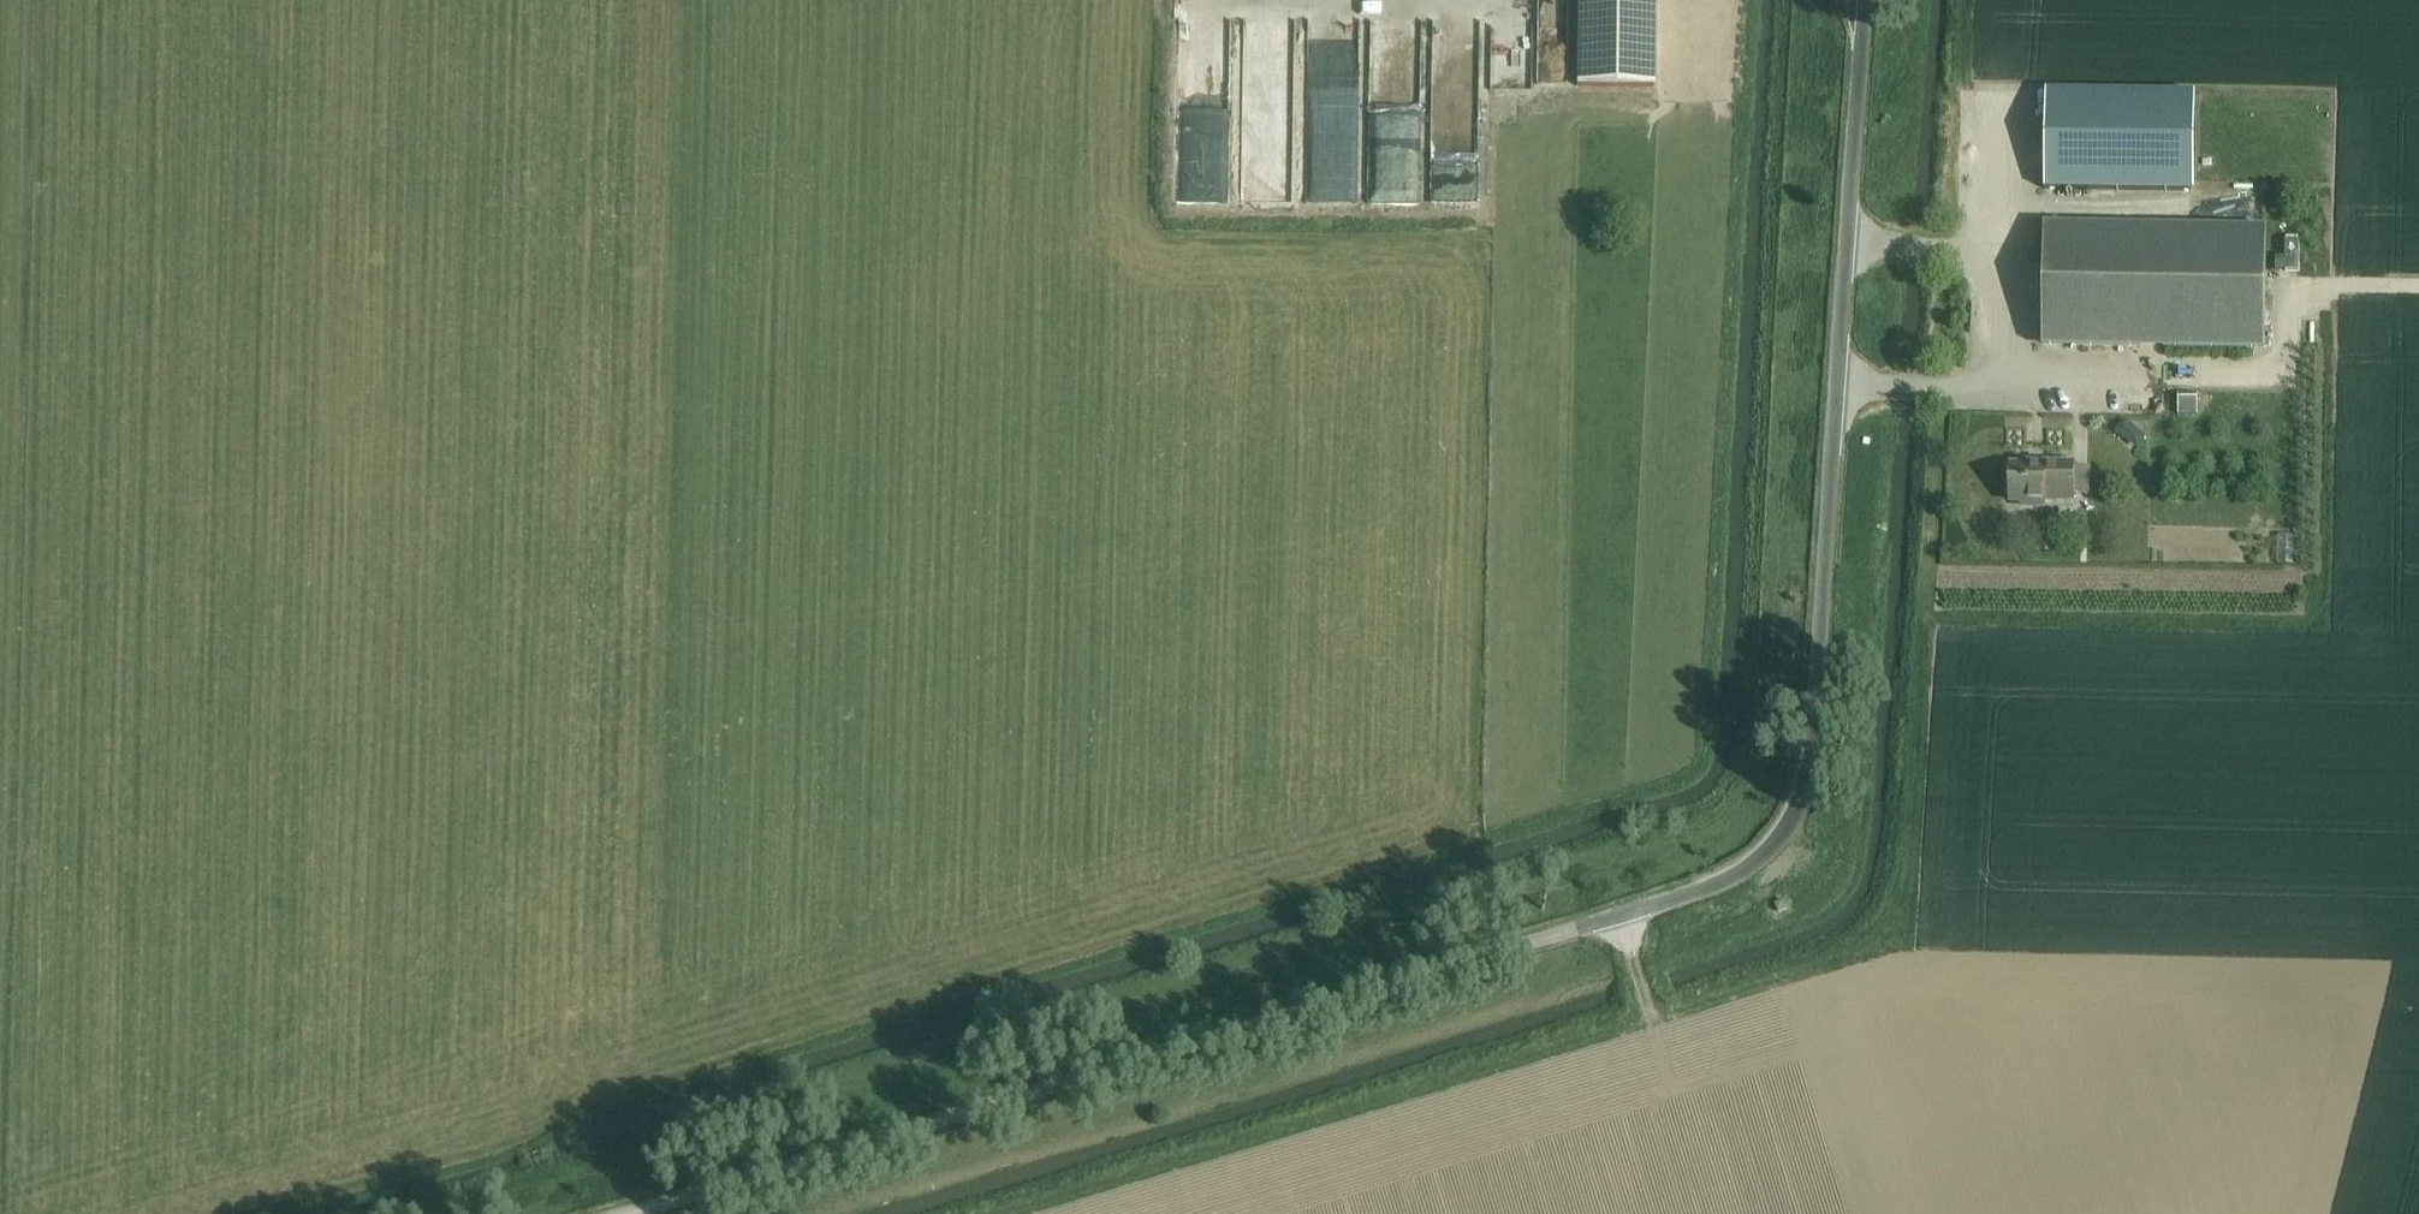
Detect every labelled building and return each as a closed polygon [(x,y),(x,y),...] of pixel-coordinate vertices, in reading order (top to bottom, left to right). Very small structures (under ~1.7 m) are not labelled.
[(1577,86),(1653,87),(1654,0),(1578,0),(1577,86)] [(2046,90),(2045,188),(2191,190),(2192,92),(2046,90)] [(2043,342),(2261,346),(2262,233),(2045,230),(2043,342)] [(2286,243),(2286,272),(2299,272),(2299,243),(2286,243)] [(2196,393),(2178,393),(2178,414),(2196,414),(2196,393)] [(2124,419),(2115,430),(2122,435),(2129,434),(2134,428),(2124,419)] [(2073,498),(2073,463),(2029,462),(2029,466),(2011,465),(2011,501),(2022,501),(2022,505),(2037,505),(2037,501),(2044,501),(2044,498),(2073,498)] [(1777,903),(1779,910),(1787,907),(1784,900),(1777,903)]
